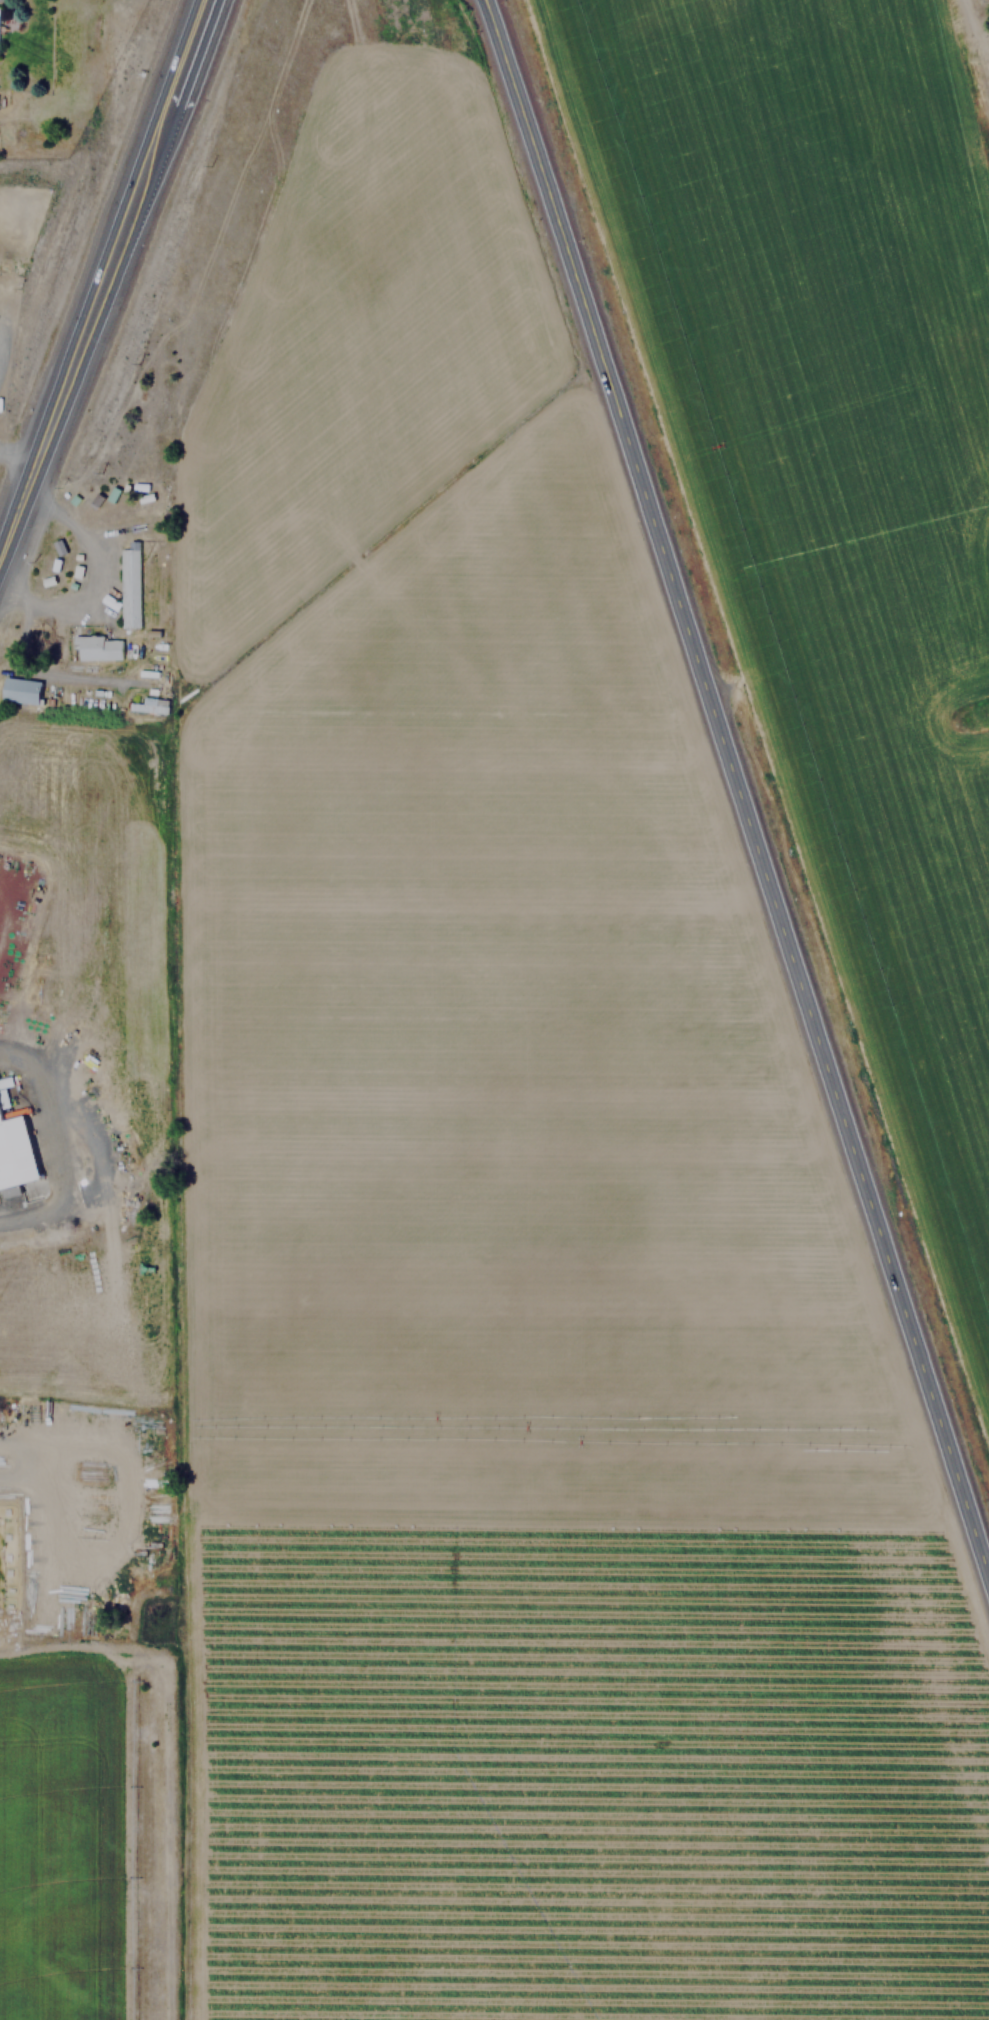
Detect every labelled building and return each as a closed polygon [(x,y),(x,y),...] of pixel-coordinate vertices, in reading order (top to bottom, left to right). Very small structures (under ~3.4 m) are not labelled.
[(67,552),(61,539),(53,542),(59,555),(67,552)] [(119,547),(120,627),(138,627),(138,540),(127,540),(127,547),(119,547)] [(121,659),(121,636),(74,636),(74,659),(121,659)] [(0,700),(37,704),(40,681),(3,677),(0,700)] [(166,698),(141,698),(141,702),(128,702),(128,712),(166,712),(166,698)] [(38,1180),(20,1103),(15,1104),(9,1077),(0,1079),(0,1088),(3,1087),(5,1098),(0,1099),(0,1189),(38,1180)]
